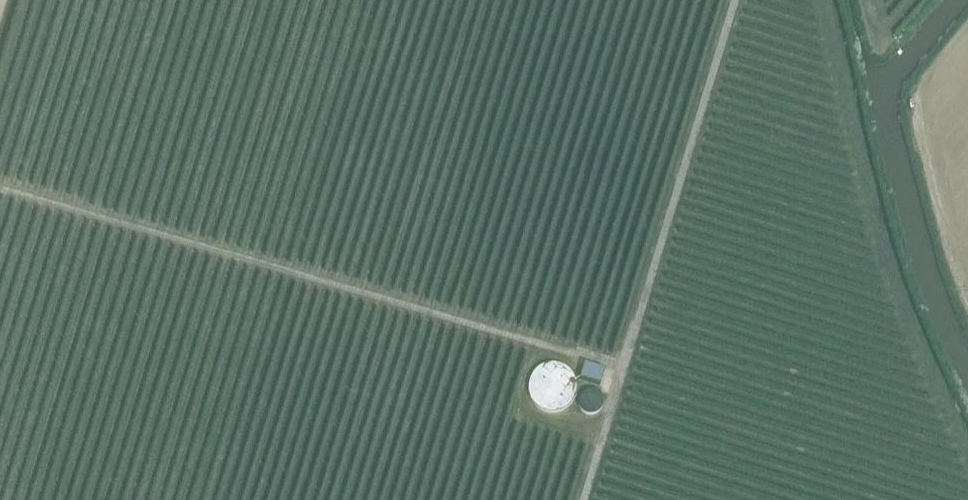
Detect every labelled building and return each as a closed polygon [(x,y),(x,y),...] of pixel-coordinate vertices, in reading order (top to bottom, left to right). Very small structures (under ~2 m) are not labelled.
[(530,382),(528,391),(531,401),(537,408),(546,413),(556,413),(565,410),(572,403),(575,395),(576,386),(573,378),(567,371),(559,367),(550,366),(541,369),(534,375),(530,382)]
